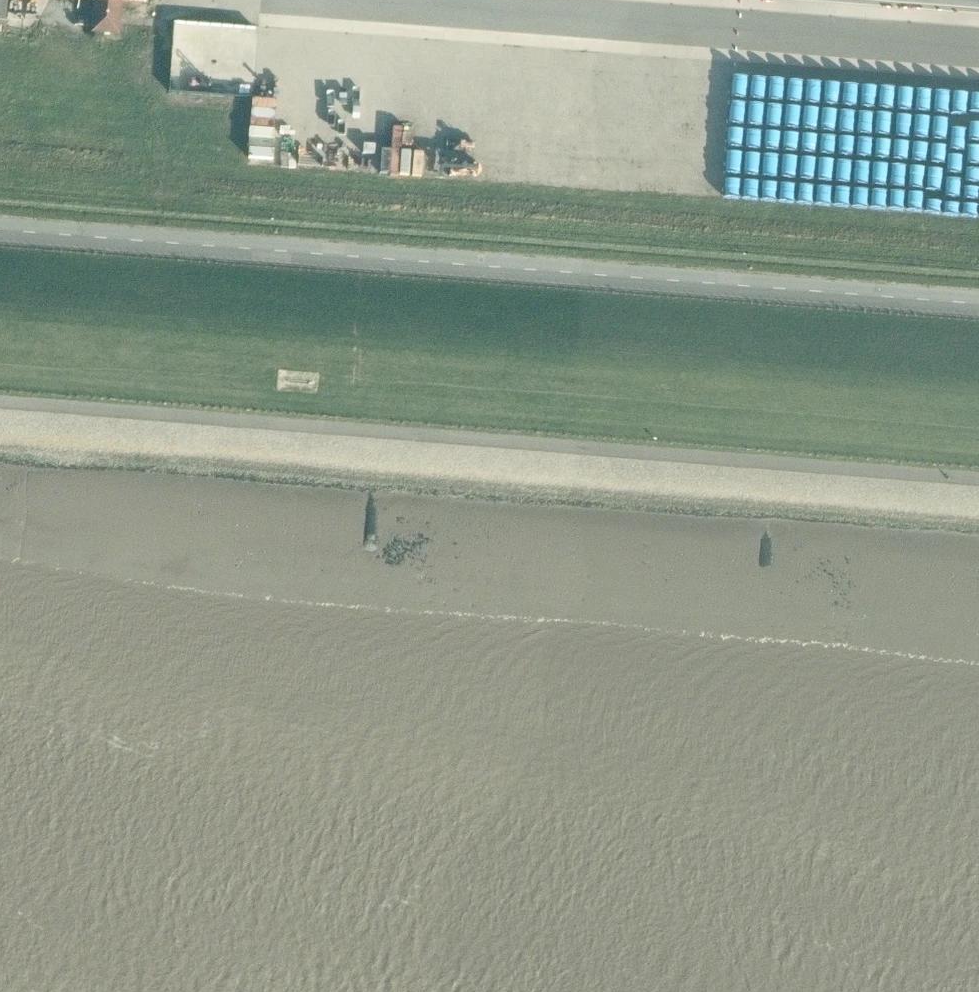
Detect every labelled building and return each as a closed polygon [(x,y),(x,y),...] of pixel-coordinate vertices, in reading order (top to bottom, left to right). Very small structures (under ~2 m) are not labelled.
[(93,34),(121,35),(123,0),(151,1),(151,0),(95,0),(93,34)] [(178,22),(176,91),(256,93),(258,25),(178,22)] [(396,148),(387,147),(384,172),(404,174),(410,127),(398,126),(396,148)]
